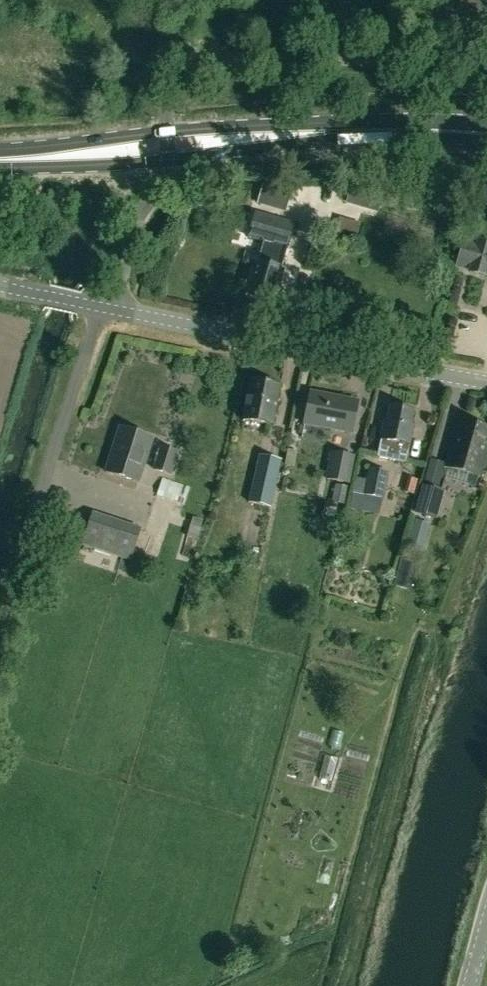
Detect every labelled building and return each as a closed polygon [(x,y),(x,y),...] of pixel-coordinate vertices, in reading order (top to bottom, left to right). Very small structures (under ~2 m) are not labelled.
[(259,206),(274,210),(282,182),(269,179),(266,190),(264,189),(259,206)] [(345,196),(377,202),(380,187),(348,181),(345,196)] [(261,296),(271,299),(276,285),(279,286),(284,269),(281,268),(284,258),(283,258),(293,224),(255,213),(248,237),(265,242),(262,252),(261,251),(258,261),(257,261),(248,292),(251,293),(252,296),(258,298),(261,296)] [(486,272),(486,273),(486,243),(478,240),(477,244),(463,240),(456,264),(470,268),(469,271),(485,276),(486,272)] [(262,382),(261,380),(255,378),(253,381),(249,380),(242,419),(271,424),(279,385),(275,385),(274,382),(268,381),(266,383),(262,382)] [(304,422),(351,431),(357,400),(310,391),(304,422)] [(387,420),(384,420),(380,438),(377,456),(405,462),(409,444),(410,444),(413,425),(410,425),(413,411),(390,406),(387,420)] [(478,475),(486,445),(486,428),(459,420),(446,466),(478,475)] [(152,437),(120,426),(115,443),(116,444),(113,455),(111,454),(105,471),(137,482),(152,437)] [(161,446),(154,469),(169,474),(176,451),(161,446)] [(353,456),(332,452),(327,478),(349,482),(353,456)] [(257,454),(248,501),(269,505),(279,458),(257,454)] [(387,472),(369,468),(364,494),(382,498),(387,472)] [(190,487),(162,478),(156,494),(184,504),(190,487)] [(332,502),(344,504),(347,487),(335,484),(332,502)] [(413,512),(436,518),(444,490),(421,484),(413,512)] [(197,511),(197,528),(213,528),(213,512),(197,511)] [(82,543),(130,559),(140,528),(92,513),(82,543)] [(409,536),(420,539),(425,522),(414,519),(409,536)] [(200,528),(189,526),(186,537),(197,539),(200,528)] [(402,560),(394,587),(408,590),(415,563),(402,560)]
